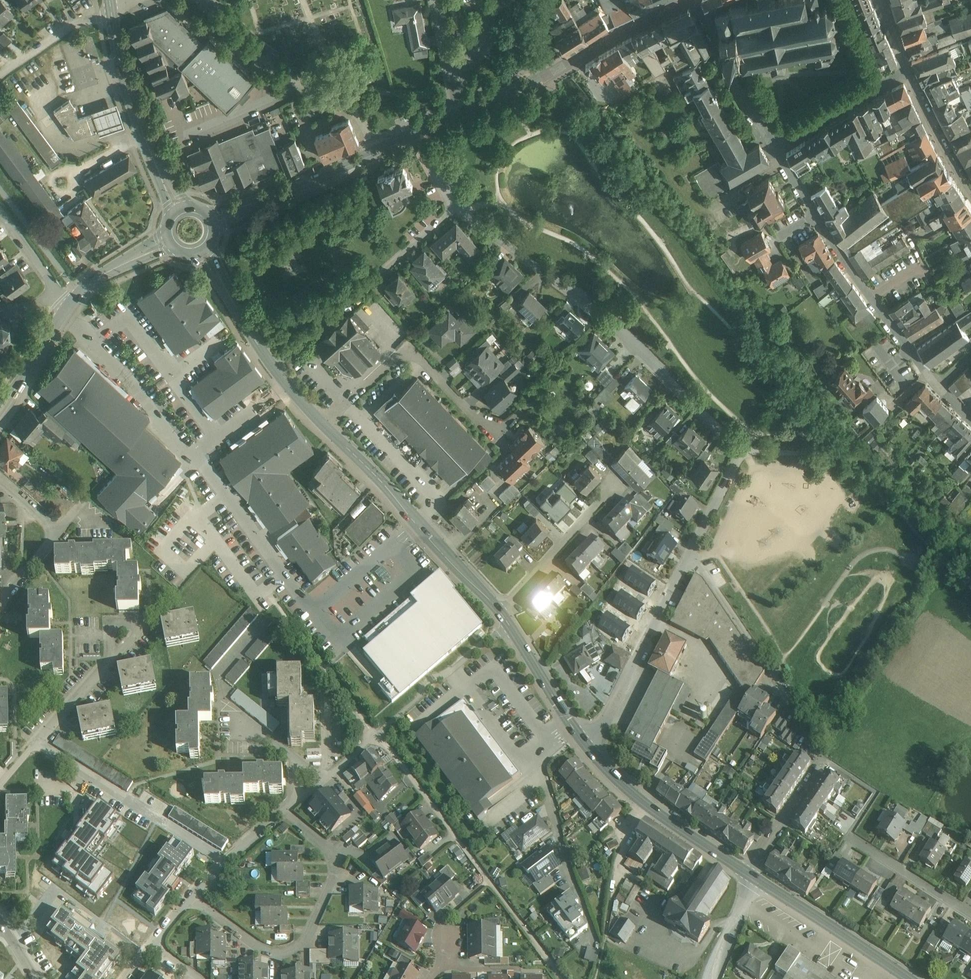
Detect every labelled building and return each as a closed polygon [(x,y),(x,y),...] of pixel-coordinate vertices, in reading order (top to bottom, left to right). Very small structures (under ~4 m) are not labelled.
[(13,15),(1,0),(0,0),(0,25),(13,15)] [(565,0),(556,0),(553,2),(552,3),(553,3),(555,7),(553,8),(556,13),(558,11),(560,15),(561,16),(561,15),(562,15),(564,18),(573,13),(565,0)] [(607,10),(602,12),(602,13),(609,24),(634,12),(629,0),(602,0),(607,10)] [(642,0),(629,0),(634,12),(645,7),(642,0)] [(708,10),(725,0),(702,0),(708,10)] [(755,0),(755,1),(749,2),(748,0),(746,0),(746,2),(733,5),(731,3),(729,4),(728,5),(729,6),(729,7),(718,9),(717,9),(716,9),(715,10),(717,11),(721,28),(719,28),(719,31),(721,30),(724,44),(722,45),(723,47),(724,49),(725,48),(726,50),(731,65),(732,66),(733,66),(733,64),(741,62),(741,63),(743,65),(745,62),(757,59),(758,63),(760,62),(760,59),(765,58),(765,60),(767,62),(770,62),(771,61),(772,67),(771,69),(772,69),(773,68),(784,66),(785,67),(786,66),(784,65),(783,58),(784,58),(783,54),(793,52),(793,56),(814,52),(817,62),(815,65),(817,66),(818,64),(828,62),(830,63),(831,61),(828,60),(828,58),(832,58),(834,55),(833,51),(831,50),(834,47),(836,46),(834,43),(837,39),(840,40),(840,38),(837,37),(836,31),(833,29),(831,26),(835,21),(838,21),(839,19),(836,18),(835,11),(837,9),(835,7),(833,9),(827,5),(827,2),(825,1),(824,4),(820,5),(820,2),(819,2),(819,0),(755,0)] [(859,13),(873,8),(870,0),(854,0),(859,13)] [(892,2),(896,17),(922,8),(920,1),(915,2),(914,0),(897,0),(892,2)] [(896,17),(901,31),(923,24),(927,22),(923,10),(950,0),(923,0),(920,1),(922,8),(896,17)] [(420,4),(393,9),(396,23),(408,21),(414,51),(431,48),(429,37),(426,35),(420,4)] [(690,6),(663,19),(643,28),(653,44),(661,40),(667,50),(660,55),(666,65),(674,60),(676,66),(690,58),(712,47),(700,27),(701,27),(690,6)] [(873,8),(859,13),(866,31),(880,25),(873,8)] [(181,23),(175,17),(176,17),(174,16),(167,9),(146,18),(146,20),(147,20),(155,39),(180,63),(178,64),(196,81),(228,112),(228,111),(238,100),(239,100),(239,99),(243,102),(250,95),(247,91),(248,91),(247,90),(255,82),(255,83),(256,82),(255,82),(256,82),(255,81),(248,75),(249,75),(247,74),(241,68),(240,67),(239,67),(233,61),(232,59),(232,60),(226,54),(224,52),(224,53),(218,47),(217,45),(210,39),(210,38),(209,39),(209,38),(209,39),(204,44),(198,38),(196,37),(190,31),(191,31),(189,30),(183,24),(182,23),(181,23)] [(583,20),(579,23),(589,37),(595,33),(609,24),(602,13),(602,12),(600,9),(587,17),(583,20)] [(949,18),(950,23),(953,30),(956,38),(970,33),(970,12),(949,18)] [(564,18),(552,26),(557,35),(567,51),(589,37),(579,23),(573,13),(564,18)] [(941,18),(927,22),(923,24),(927,35),(936,31),(938,36),(953,30),(950,23),(943,26),(941,18)] [(155,39),(147,20),(146,20),(130,27),(136,43),(137,43),(143,57),(145,56),(151,70),(154,69),(155,73),(153,74),(162,95),(173,91),(175,94),(190,87),(189,84),(196,81),(178,64),(180,63),(155,39)] [(923,24),(901,31),(905,43),(927,35),(923,24)] [(880,25),(866,31),(873,47),(888,41),(885,34),(883,35),(880,25)] [(653,44),(643,28),(632,34),(640,47),(656,70),(666,65),(660,55),(653,44)] [(953,30),(938,36),(939,39),(936,40),(938,44),(956,38),(953,30)] [(927,35),(905,43),(909,55),(938,44),(936,40),(939,39),(938,36),(936,31),(927,35)] [(3,33),(0,36),(0,42),(5,47),(12,41),(3,33)] [(640,47),(632,34),(618,41),(626,54),(632,51),(640,47)] [(962,43),(966,51),(966,52),(970,50),(970,47),(969,40),(962,43)] [(618,41),(608,48),(619,64),(625,61),(626,62),(624,64),(624,65),(629,73),(636,68),(631,61),(626,54),(618,41)] [(888,41),(873,47),(876,54),(876,55),(891,49),(888,41)] [(948,47),(912,61),(919,76),(948,64),(949,64),(950,65),(953,64),(956,63),(953,57),(966,51),(962,43),(962,42),(948,47)] [(608,48),(586,62),(591,70),(592,69),(598,78),(605,74),(606,75),(611,72),(609,71),(619,64),(608,48)] [(891,49),(876,55),(876,54),(875,55),(880,67),(885,65),(886,66),(897,62),(891,49)] [(632,51),(626,54),(631,61),(636,57),(632,51)] [(698,62),(683,70),(692,86),(693,88),(694,90),(709,82),(705,74),(703,69),(702,69),(698,62)] [(936,69),(919,76),(923,85),(924,85),(952,74),(957,72),(953,64),(950,65),(949,64),(948,64),(950,66),(937,72),(936,69)] [(952,74),(957,84),(970,77),(970,66),(957,72),(952,74)] [(683,70),(673,75),(682,91),(692,86),(683,70)] [(952,74),(924,85),(933,103),(960,90),(957,84),(952,74)] [(709,82),(694,90),(693,88),(685,92),(688,98),(696,94),(705,111),(720,103),(716,95),(716,94),(713,89),(713,90),(709,82)] [(904,84),(885,94),(892,111),(912,101),(904,84)] [(969,86),(960,90),(965,99),(969,108),(970,107),(970,90),(969,86)] [(960,90),(933,103),(942,121),(962,111),(965,110),(964,107),(956,111),(952,103),(960,99),(961,101),(965,99),(960,90)] [(2,101),(10,112),(52,168),(62,161),(12,94),(2,101)] [(884,94),(872,100),(873,100),(878,114),(884,112),(883,113),(883,114),(884,115),(884,116),(885,116),(886,116),(887,117),(888,116),(889,116),(889,115),(890,114),(890,113),(890,112),(892,111),(885,94),(884,94)] [(69,100),(54,111),(60,120),(72,111),(75,109),(69,100)] [(873,100),(856,108),(869,134),(875,131),(885,127),(883,124),(880,118),(879,117),(878,114),(873,100)] [(0,103),(0,114),(3,117),(10,112),(2,101),(0,103)] [(892,111),(890,112),(890,113),(890,114),(889,115),(889,116),(888,116),(887,117),(886,116),(885,116),(884,116),(884,115),(879,117),(880,118),(883,124),(884,123),(890,137),(891,140),(897,137),(898,136),(897,132),(900,131),(904,128),(920,119),(912,101),(892,111)] [(705,111),(699,114),(703,121),(707,119),(713,131),(714,131),(716,135),(733,126),(720,102),(720,103),(705,111)] [(91,112),(92,115),(98,131),(99,136),(111,132),(122,128),(114,104),(103,108),(91,112)] [(856,108),(820,129),(831,147),(837,144),(838,146),(843,143),(842,141),(848,138),(851,145),(850,145),(851,147),(852,147),(855,153),(873,143),(874,143),(873,142),(869,134),(856,108)] [(86,117),(78,120),(72,111),(60,120),(73,139),(91,133),(86,117)] [(942,121),(950,137),(970,126),(970,121),(968,123),(962,111),(942,121)] [(92,115),(86,117),(91,133),(98,131),(92,115)] [(333,130),(317,137),(325,157),(359,143),(349,119),(332,127),(333,130)] [(920,119),(904,128),(901,130),(900,131),(897,132),(898,136),(897,137),(898,138),(907,134),(910,139),(925,130),(925,129),(920,119)] [(255,132),(221,147),(219,143),(192,154),(205,186),(232,175),(235,180),(258,171),(260,176),(285,166),(278,149),(279,149),(269,126),(255,132)] [(747,150),(733,126),(716,135),(716,136),(730,160),(721,165),(719,161),(694,175),(707,199),(732,186),(730,182),(769,161),(760,143),(747,150)] [(950,137),(956,149),(970,143),(970,126),(950,137)] [(831,147),(820,129),(805,139),(805,140),(813,152),(816,157),(831,147)] [(46,219),(59,209),(0,130),(0,157),(46,219)] [(925,130),(910,139),(904,142),(914,159),(922,155),(925,161),(937,153),(925,130)] [(869,134),(873,142),(874,143),(877,150),(880,156),(895,147),(891,140),(890,137),(882,140),(879,135),(877,134),(875,131),(869,134)] [(801,143),(786,152),(794,164),(798,171),(811,164),(807,156),(813,152),(805,140),(800,143),(801,143)] [(873,143),(855,153),(859,160),(877,150),(873,143)] [(956,149),(965,164),(970,161),(970,143),(956,149)] [(297,144),(289,147),(288,145),(279,149),(278,149),(285,166),(287,172),(298,167),(297,165),(305,162),(297,144)] [(911,169),(907,171),(911,179),(914,183),(917,181),(944,164),(937,153),(911,169)] [(128,155),(84,181),(93,195),(136,169),(128,155)] [(905,155),(885,164),(891,178),(903,173),(907,171),(911,169),(905,155)] [(891,178),(885,164),(879,167),(886,181),(891,178)] [(944,164),(917,181),(924,193),(933,188),(952,177),(944,164)] [(403,165),(395,169),(394,167),(392,166),(386,169),(384,171),(385,173),(377,177),(387,199),(405,190),(413,187),(403,165)] [(952,177),(933,188),(939,199),(941,198),(959,188),(952,177)] [(769,178),(754,186),(752,182),(745,186),(752,198),(739,204),(751,224),(757,220),(756,220),(767,213),(767,212),(785,202),(778,191),(777,191),(769,178)] [(906,178),(896,184),(900,191),(914,183),(911,179),(908,181),(906,178)] [(900,191),(898,192),(881,203),(888,214),(895,225),(916,212),(922,209),(922,208),(929,204),(939,199),(933,188),(924,193),(917,181),(914,183),(900,191)] [(832,195),(825,183),(811,192),(826,218),(837,211),(836,210),(845,204),(838,192),(835,194),(832,195)] [(959,188),(941,198),(939,199),(929,204),(922,208),(922,209),(916,212),(922,223),(924,223),(928,220),(926,216),(945,205),(947,208),(947,209),(965,198),(959,188)] [(405,190),(387,199),(388,201),(393,213),(402,210),(404,208),(405,206),(406,205),(407,204),(407,202),(408,201),(408,200),(408,198),(408,197),(408,195),(407,193),(406,193),(405,190)] [(874,192),(849,211),(840,217),(844,224),(834,231),(844,247),(888,214),(881,203),(874,192)] [(947,209),(947,208),(944,210),(948,218),(951,223),(954,222),(970,213),(970,208),(965,198),(947,209)] [(109,235),(84,201),(68,212),(69,213),(64,216),(65,217),(62,219),(67,226),(74,220),(86,236),(78,242),(85,250),(92,245),(94,246),(109,235)] [(837,211),(826,218),(834,231),(844,224),(840,217),(849,211),(845,204),(836,210),(837,211)] [(59,209),(46,219),(52,227),(62,219),(65,217),(64,216),(59,209)] [(944,210),(929,219),(934,227),(948,218),(944,210)] [(954,222),(963,236),(970,232),(970,213),(954,222)] [(888,214),(844,247),(849,254),(859,247),(895,225),(888,214)] [(928,220),(924,223),(928,230),(934,227),(929,219),(928,220)] [(457,224),(432,245),(443,258),(457,246),(470,261),(481,252),(457,224)] [(762,232),(741,244),(751,259),(753,258),(766,251),(771,248),(762,232)] [(817,233),(812,236),(811,237),(806,240),(805,240),(805,241),(799,244),(798,244),(799,245),(807,258),(814,254),(822,267),(823,266),(835,259),(818,232),(817,232),(817,233)] [(951,243),(956,252),(958,251),(962,259),(970,254),(970,232),(963,236),(951,243)] [(867,259),(856,266),(864,277),(910,250),(902,237),(867,259)] [(78,241),(72,246),(80,257),(86,253),(85,250),(78,242),(78,241)] [(859,247),(849,254),(856,266),(867,259),(859,247)] [(766,251),(753,258),(758,265),(770,258),(766,251)] [(444,275),(424,252),(418,258),(420,261),(411,269),(426,285),(430,281),(432,282),(433,280),(435,282),(444,275)] [(770,258),(758,265),(761,271),(764,269),(773,263),(770,258)] [(773,263),(764,269),(773,284),(790,274),(781,258),(773,263)] [(838,265),(835,259),(823,266),(837,285),(831,290),(835,295),(835,296),(841,292),(841,291),(852,284),(838,265)] [(498,269),(490,261),(479,273),(487,281),(492,276),(491,275),(498,269)] [(521,277),(505,261),(498,269),(491,275),(492,276),(508,291),(521,277)] [(14,264),(4,271),(8,276),(11,280),(20,273),(14,264)] [(945,270),(934,276),(937,282),(948,276),(945,270)] [(185,286),(175,272),(137,300),(175,351),(180,348),(205,329),(220,318),(193,280),(185,286)] [(11,280),(8,276),(0,282),(0,283),(12,298),(29,285),(20,273),(11,280)] [(412,290),(399,274),(387,285),(390,289),(399,300),(400,300),(412,290)] [(962,282),(966,289),(970,286),(970,277),(962,282)] [(820,299),(831,290),(825,280),(813,287),(820,299)] [(866,302),(853,283),(852,284),(841,291),(841,292),(852,306),(855,310),(866,303),(866,302)] [(399,300),(390,289),(384,294),(394,305),(399,300)] [(831,290),(820,299),(824,304),(835,295),(831,290)] [(920,291),(914,294),(918,301),(924,297),(920,291)] [(545,307),(529,292),(518,305),(534,320),(545,307)] [(511,297),(501,305),(505,310),(515,302),(511,297)] [(924,297),(918,301),(922,308),(925,312),(931,308),(924,297)] [(908,298),(889,310),(894,316),(912,303),(908,298)] [(962,301),(951,307),(957,317),(968,311),(962,301)] [(574,308),(567,302),(559,312),(563,315),(565,317),(569,312),(570,312),(574,308)] [(866,303),(855,310),(854,311),(850,315),(861,328),(876,316),(866,303)] [(912,303),(894,316),(902,326),(921,314),(918,311),(912,303)] [(921,314),(902,326),(903,328),(911,339),(944,318),(936,306),(931,309),(931,308),(925,312),(921,314)] [(956,319),(956,320),(957,320),(963,329),(970,323),(970,309),(956,319)] [(449,312),(431,330),(439,339),(449,330),(461,342),(473,331),(460,317),(457,320),(449,312)] [(570,312),(569,312),(565,317),(563,315),(558,321),(560,323),(559,323),(569,333),(568,333),(573,337),(579,331),(582,333),(585,329),(582,327),(584,325),(570,312)] [(318,344),(333,360),(340,353),(352,366),(354,364),(359,369),(380,351),(363,332),(365,331),(351,315),(349,317),(348,316),(325,336),(326,337),(318,344)] [(4,350),(3,342),(1,342),(1,339),(2,339),(2,337),(8,333),(10,334),(10,333),(8,332),(8,325),(10,324),(9,322),(7,323),(1,321),(1,318),(0,318),(0,351),(4,350)] [(220,318),(205,329),(207,331),(210,336),(225,325),(220,318)] [(956,320),(917,347),(929,365),(969,337),(963,329),(957,320),(956,320)] [(613,353),(595,335),(582,349),(595,362),(592,366),(593,367),(594,366),(599,371),(606,363),(605,362),(613,353)] [(487,339),(476,348),(480,353),(487,347),(487,348),(491,344),(487,339)] [(265,380),(238,343),(214,360),(218,365),(198,381),(191,386),(214,417),(265,380)] [(480,353),(469,363),(468,363),(466,364),(466,366),(468,368),(470,368),(475,373),(495,356),(487,348),(487,347),(480,353)] [(142,502),(179,462),(174,457),(175,456),(143,426),(149,419),(74,349),(69,355),(68,355),(38,388),(53,402),(44,412),(79,443),(82,439),(118,472),(97,495),(137,531),(154,513),(142,502)] [(352,375),(359,369),(354,364),(352,366),(340,353),(333,360),(343,372),(352,375)] [(452,369),(451,369),(453,374),(462,369),(456,356),(447,360),(452,369)] [(495,356),(475,373),(480,379),(480,381),(481,383),(484,383),(485,382),(485,380),(498,369),(503,365),(502,364),(495,356)] [(508,359),(502,364),(503,365),(498,369),(502,374),(513,364),(508,359)] [(513,364),(502,374),(507,379),(519,369),(514,363),(513,364)] [(949,385),(957,394),(962,391),(962,390),(970,384),(970,370),(968,366),(949,385)] [(844,367),(837,374),(839,376),(832,381),(841,391),(839,393),(840,395),(842,393),(851,404),(860,395),(867,389),(859,380),(857,382),(844,367)] [(606,368),(597,378),(606,387),(615,377),(606,368)] [(651,389),(636,376),(625,388),(640,401),(651,389)] [(606,387),(602,391),(607,396),(611,392),(620,382),(615,377),(606,387)] [(486,450),(417,378),(400,394),(382,411),(406,435),(451,483),(486,450)] [(504,380),(487,395),(490,399),(488,401),(494,408),(496,406),(499,409),(503,405),(505,406),(512,400),(510,397),(515,392),(504,380)] [(926,383),(913,395),(914,395),(906,403),(913,411),(921,404),(934,392),(926,383)] [(867,389),(860,395),(864,400),(873,392),(869,387),(867,389)] [(382,411),(400,394),(396,390),(375,410),(402,439),(406,435),(382,411)] [(602,391),(590,402),(599,411),(614,395),(611,392),(607,396),(602,391)] [(934,392),(921,404),(929,411),(933,408),(942,401),(942,400),(934,392)] [(877,396),(863,408),(875,421),(888,409),(877,396)] [(658,398),(651,409),(656,412),(663,402),(658,398)] [(942,401),(933,408),(929,411),(936,420),(949,407),(942,401)] [(666,405),(647,425),(658,436),(678,416),(666,405)] [(936,420),(935,421),(940,425),(934,429),(938,433),(943,428),(944,429),(957,415),(949,407),(936,420)] [(38,417),(30,410),(15,428),(21,434),(29,441),(37,431),(39,433),(42,429),(46,424),(38,417)] [(220,459),(272,530),(294,514),(307,504),(309,502),(286,471),(314,451),(285,411),(255,433),(220,459)] [(64,430),(43,412),(38,417),(46,424),(42,429),(55,440),(59,436),(64,430)] [(957,415),(944,429),(943,428),(938,433),(944,438),(949,433),(955,439),(968,426),(957,415)] [(565,425),(563,424),(562,424),(560,425),(559,426),(558,427),(558,428),(557,429),(558,431),(558,432),(559,433),(560,434),(561,434),(563,435),(564,434),(565,434),(566,433),(567,432),(567,431),(568,429),(567,428),(567,427),(566,426),(566,425),(565,425)] [(705,440),(689,426),(679,436),(674,442),(681,448),(683,446),(692,454),(705,440)] [(955,439),(949,445),(951,447),(953,445),(955,447),(953,449),(955,450),(957,452),(962,446),(965,448),(970,442),(970,429),(968,426),(955,439)] [(529,427),(513,442),(518,447),(498,465),(513,481),(531,465),(526,460),(545,443),(529,427)] [(21,434),(15,428),(10,433),(17,439),(21,434)] [(79,444),(64,430),(59,436),(68,445),(69,445),(73,440),(78,445),(79,444)] [(674,432),(665,442),(670,446),(674,442),(679,436),(674,432)] [(593,435),(587,441),(597,450),(603,445),(593,435)] [(0,445),(0,462),(7,468),(22,451),(7,438),(0,445)] [(78,445),(73,440),(69,445),(74,449),(78,445)] [(612,454),(603,445),(597,450),(606,460),(612,454)] [(949,445),(945,451),(950,456),(955,450),(953,449),(955,447),(953,445),(951,447),(949,445)] [(591,449),(586,454),(593,462),(598,457),(591,449)] [(625,449),(612,461),(625,474),(638,462),(625,449)] [(705,449),(696,459),(702,463),(704,459),(705,460),(710,453),(705,449)] [(927,459),(921,454),(916,459),(922,464),(927,459)] [(339,464),(330,455),(314,472),(319,477),(312,484),(331,502),(335,499),(342,506),(358,490),(336,468),(339,464)] [(705,460),(704,459),(702,463),(697,471),(700,473),(695,479),(706,487),(712,478),(711,478),(718,468),(705,460)] [(650,476),(638,462),(625,474),(638,488),(650,476)] [(960,464),(952,473),(960,480),(968,471),(960,464)] [(589,465),(575,479),(586,490),(601,476),(589,465)] [(661,470),(669,478),(674,474),(666,465),(661,470)] [(488,475),(479,483),(487,491),(496,483),(488,475)] [(36,488),(27,480),(24,485),(33,492),(36,488)] [(561,493),(570,502),(578,495),(565,482),(556,492),(559,495),(561,493)] [(683,489),(673,482),(669,486),(676,493),(679,495),(683,489)] [(512,483),(499,495),(507,503),(520,491),(512,483)] [(948,505),(958,515),(959,514),(968,502),(970,498),(970,486),(970,487),(966,483),(948,505)] [(553,489),(541,502),(558,519),(573,505),(570,502),(561,493),(559,495),(556,492),(553,489)] [(644,490),(638,495),(648,504),(653,499),(644,490)] [(648,504),(638,495),(633,500),(648,514),(653,509),(648,504)] [(529,508),(534,505),(529,498),(524,502),(529,508)] [(683,498),(678,506),(673,504),(669,511),(673,514),(688,523),(694,514),(693,513),(697,508),(698,508),(683,498)] [(468,499),(464,502),(451,515),(465,530),(479,517),(469,507),(473,503),(468,499)] [(629,499),(616,513),(628,525),(632,520),(638,525),(646,517),(641,512),(641,511),(629,499)] [(307,504),(294,514),(300,522),(308,516),(313,512),(307,504)] [(368,506),(368,510),(364,510),(360,513),(344,529),(360,545),(384,520),(384,512),(377,512),(377,506),(368,506)] [(541,512),(537,515),(549,527),(553,523),(541,512)] [(628,525),(616,513),(603,526),(616,538),(628,525)] [(313,585),(337,568),(323,549),(329,545),(308,516),(300,522),(278,538),(313,585)] [(660,526),(669,532),(673,526),(659,516),(655,523),(660,526)] [(537,519),(522,533),(534,544),(548,530),(537,519)] [(669,532),(660,526),(656,532),(660,535),(660,534),(665,538),(669,532)] [(665,538),(660,534),(660,535),(655,542),(656,543),(648,557),(655,561),(662,566),(663,565),(662,565),(667,557),(668,557),(676,545),(665,538)] [(523,548),(511,536),(505,543),(509,547),(510,547),(517,554),(523,548)] [(605,550),(592,539),(579,552),(592,564),(605,550)] [(625,544),(618,552),(626,559),(633,551),(625,544)] [(517,554),(510,547),(509,547),(495,561),(507,572),(521,558),(517,554)] [(139,585),(138,571),(127,571),(127,559),(130,559),(133,559),(132,549),(130,549),(94,550),(94,553),(76,553),(76,551),(70,551),(70,553),(56,554),(56,574),(71,574),(71,572),(76,572),(76,574),(82,573),(82,575),(95,575),(95,573),(95,572),(109,572),(109,570),(114,570),(114,572),(118,572),(119,587),(120,587),(120,591),(119,591),(119,597),(117,597),(117,610),(119,610),(139,610),(139,592),(141,592),(141,585),(139,585)] [(622,564),(626,559),(618,552),(615,549),(611,554),(622,564)] [(592,564),(579,552),(566,566),(579,578),(592,564)] [(625,580),(648,596),(656,585),(633,569),(625,580)] [(702,580),(696,575),(671,623),(693,635),(702,629),(748,698),(753,690),(765,672),(702,580)] [(565,588),(553,576),(540,590),(552,601),(565,588)] [(392,703),(482,626),(446,585),(443,582),(436,588),(434,586),(429,586),(412,600),(393,616),(365,640),(372,648),(365,655),(389,683),(381,690),(392,703)] [(580,591),(575,585),(570,591),(578,598),(583,593),(580,591)] [(594,593),(586,585),(580,591),(583,593),(589,599),(594,593)] [(540,590),(527,603),(531,607),(540,615),(552,601),(540,590)] [(615,604),(637,619),(644,607),(622,593),(615,604)] [(63,638),(50,638),(50,620),(53,620),(52,614),(50,614),(50,599),(44,599),(44,597),(41,598),(41,599),(29,600),(30,615),(32,615),(32,619),(30,619),(30,625),(28,625),(28,638),(30,638),(30,639),(41,639),(41,652),(43,652),(43,657),(41,657),(41,671),(54,670),(54,673),(54,676),(63,676),(63,673),(64,673),(63,638)] [(540,615),(531,607),(527,611),(535,619),(540,615)] [(250,608),(203,662),(212,670),(259,615),(250,608)] [(194,614),(161,621),(166,646),(199,639),(194,614)] [(600,625),(623,640),(630,629),(608,615),(600,625)] [(273,623),(245,655),(254,662),(281,631),(273,623)] [(546,629),(541,634),(545,638),(550,632),(546,629)] [(687,645),(666,634),(648,668),(660,674),(669,679),(687,645)] [(628,656),(612,648),(605,661),(621,669),(628,656)] [(583,649),(566,660),(575,675),(592,664),(583,649)] [(241,660),(226,678),(234,685),(250,667),(241,660)] [(151,663),(118,669),(123,694),(156,687),(151,663)] [(302,704),(302,671),(278,672),(278,706),(292,706),(292,714),(291,714),(291,743),(302,743),(302,741),(315,741),(314,705),(303,705),(303,704),(302,704)] [(660,674),(627,740),(636,744),(651,752),(653,746),(684,687),(669,679),(660,674)] [(211,682),(191,682),(191,697),(193,697),(193,702),(191,702),(191,708),(189,708),(190,721),(179,721),(177,721),(177,735),(179,735),(179,740),(177,740),(177,754),(190,753),(190,756),(190,759),(200,759),(199,756),(200,756),(199,721),(212,721),(211,703),(214,702),(214,696),(211,696),(211,682)] [(280,723),(238,690),(231,699),(273,732),(280,723)] [(748,698),(738,713),(754,724),(764,708),(769,701),(753,690),(748,698)] [(521,775),(465,700),(437,721),(437,722),(416,737),(478,819),(489,811),(482,803),(521,775)] [(738,713),(727,706),(713,727),(724,734),(737,714),(738,714),(738,713)] [(111,708),(78,715),(83,739),(116,733),(111,708)] [(754,724),(749,731),(761,739),(776,715),(764,708),(754,724)] [(789,724),(779,716),(772,726),(781,733),(782,733),(786,729),(789,724)] [(705,725),(697,720),(694,724),(703,729),(705,725)] [(724,734),(713,727),(705,740),(704,739),(694,754),(704,761),(706,762),(716,747),(715,747),(724,734)] [(795,735),(786,729),(782,733),(781,733),(778,738),(789,745),(795,735)] [(99,760),(59,735),(53,745),(93,770),(99,761),(99,760)] [(667,754),(653,746),(651,752),(636,744),(631,753),(651,764),(650,767),(658,771),(667,754)] [(374,753),(361,762),(370,775),(364,779),(368,784),(374,779),(372,777),(384,768),(374,753)] [(704,761),(694,754),(691,759),(700,766),(704,761)] [(811,764),(797,754),(794,759),(791,757),(789,761),(805,772),(806,772),(805,772),(811,764)] [(133,782),(99,761),(93,770),(127,791),(133,782)] [(575,761),(560,774),(568,784),(582,772),(583,772),(583,771),(575,761)] [(805,772),(789,761),(786,765),(788,766),(785,771),(800,781),(805,772)] [(361,762),(352,770),(345,774),(353,783),(359,779),(361,782),(364,779),(370,775),(361,762)] [(688,763),(685,768),(695,773),(698,767),(688,763)] [(384,768),(372,777),(374,779),(368,784),(380,801),(398,786),(384,768)] [(258,770),(258,772),(244,772),(244,783),(226,783),(226,780),(220,781),(220,783),(205,783),(206,789),(204,789),(204,792),(206,792),(206,803),(221,803),(221,801),(225,801),(226,803),(231,803),(231,805),(245,805),(245,803),(245,793),(259,792),(259,791),(264,791),(264,792),(270,792),(270,794),(283,794),(283,792),(283,772),(265,772),(264,770),(258,770)] [(800,781),(785,771),(782,775),(780,774),(777,777),(794,789),(800,781)] [(582,772),(568,784),(578,796),(593,784),(583,772),(582,772)] [(840,784),(826,774),(820,782),(836,794),(839,790),(837,788),(840,784)] [(847,779),(839,774),(836,778),(844,783),(847,779)] [(794,789),(777,777),(775,781),(777,783),(774,787),(788,797),(794,789)] [(667,781),(657,793),(666,800),(676,788),(667,781)] [(836,794),(820,782),(814,791),(828,800),(831,796),(833,797),(836,794)] [(593,784),(578,796),(586,805),(601,793),(593,784)] [(788,797),(774,787),(771,792),(769,790),(766,794),(783,805),(788,797)] [(684,795),(676,788),(666,800),(676,808),(684,795)] [(329,790),(310,806),(321,819),(340,803),(329,790)] [(363,809),(370,803),(360,791),(354,797),(363,809)] [(828,800),(814,791),(808,799),(825,810),(827,806),(825,805),(828,800)] [(601,793),(586,805),(594,814),(596,813),(609,802),(609,801),(601,793)] [(702,803),(686,793),(684,795),(676,808),(676,809),(691,819),(701,804),(702,803)] [(783,805),(766,794),(764,798),(766,799),(762,804),(776,814),(782,806),(783,805)] [(825,810),(808,799),(803,807),(817,817),(820,813),(824,816),(827,812),(825,810)] [(621,812),(611,800),(609,801),(609,802),(596,813),(606,825),(621,812)] [(5,803),(5,818),(7,818),(7,822),(5,822),(5,828),(3,828),(3,841),(0,841),(0,874),(5,874),(5,877),(5,880),(14,879),(14,877),(14,843),(16,843),(16,842),(26,841),(25,823),(28,823),(28,817),(25,817),(25,802),(5,803)] [(66,848),(53,866),(98,899),(114,877),(92,860),(122,820),(100,803),(86,821),(83,819),(72,834),(74,835),(65,847),(66,848)] [(351,815),(340,803),(321,819),(332,832),(351,815)] [(709,810),(701,804),(691,819),(703,827),(713,812),(715,810),(711,808),(709,810)] [(898,804),(893,815),(904,819),(909,809),(898,804)] [(817,817),(803,807),(797,815),(813,827),(816,823),(814,821),(817,817)] [(722,808),(717,815),(713,812),(703,827),(718,837),(728,844),(744,854),(754,840),(747,835),(751,829),(747,825),(742,832),(738,829),(740,827),(735,824),(734,826),(722,818),(727,812),(722,808)] [(390,824),(401,817),(398,811),(386,817),(390,824)] [(406,824),(403,826),(405,828),(412,838),(429,825),(420,813),(406,824)] [(813,827),(797,815),(797,816),(791,824),(805,834),(809,829),(811,830),(813,827)] [(929,819),(922,815),(918,821),(920,822),(925,826),(929,819)] [(888,816),(882,826),(883,827),(879,834),(886,839),(887,838),(894,843),(905,826),(888,816)] [(520,831),(512,837),(513,839),(522,852),(549,832),(538,818),(520,831)] [(402,819),(393,827),(397,833),(405,828),(403,826),(406,824),(402,819)] [(658,830),(647,822),(636,837),(642,841),(641,843),(640,843),(639,843),(630,856),(630,857),(637,861),(658,830)] [(925,826),(920,822),(914,832),(919,835),(925,826)] [(941,831),(928,822),(922,832),(927,835),(926,836),(935,841),(941,831)] [(429,825),(412,838),(421,849),(437,836),(429,825)] [(515,826),(501,837),(507,844),(513,839),(512,837),(520,831),(515,826)] [(669,838),(658,830),(637,861),(644,866),(653,852),(653,851),(652,850),(653,848),(659,853),(669,838)] [(352,831),(343,838),(346,843),(351,839),(356,835),(352,831)] [(356,835),(351,839),(355,843),(364,836),(360,831),(356,835)] [(364,836),(355,843),(359,848),(368,840),(364,836)] [(665,860),(665,859),(664,859),(656,870),(664,875),(671,864),(683,847),(669,838),(659,853),(667,858),(665,860)] [(937,848),(931,844),(920,860),(935,870),(945,853),(950,856),(956,847),(943,839),(937,848)] [(173,892),(180,883),(176,879),(194,855),(175,840),(137,891),(140,893),(134,900),(155,916),(170,896),(166,893),(169,889),(173,892)] [(616,840),(607,845),(610,851),(619,846),(616,840)] [(403,854),(395,843),(383,851),(396,869),(407,860),(408,860),(403,854)] [(453,849),(456,856),(462,854),(460,846),(453,849)] [(683,847),(671,864),(664,875),(671,880),(678,869),(678,868),(677,868),(678,866),(692,875),(702,860),(683,847)] [(548,848),(522,868),(529,876),(530,875),(536,883),(537,884),(548,875),(559,867),(552,858),(554,857),(548,848)] [(417,859),(409,849),(403,854),(408,860),(407,860),(410,864),(417,859)] [(396,869),(383,851),(371,860),(379,872),(384,878),(396,869)] [(796,869),(784,861),(789,854),(784,851),(780,857),(775,855),(765,869),(781,880),(791,887),(791,886),(806,897),(816,882),(809,878),(814,871),(809,868),(804,874),(801,872),(802,870),(798,867),(796,869)] [(291,853),(275,854),(275,867),(272,867),(272,868),(281,868),(298,868),(298,854),(298,853),(291,853)] [(428,853),(418,861),(423,868),(433,859),(428,853)] [(836,853),(826,868),(833,872),(843,857),(836,853)] [(637,861),(630,857),(624,865),(638,874),(644,866),(637,861)] [(860,873),(843,862),(834,876),(851,887),(860,873)] [(966,863),(955,880),(966,887),(970,879),(970,866),(966,863)] [(455,877),(447,867),(440,873),(444,878),(444,877),(449,882),(455,877)] [(298,868),(281,868),(281,883),(297,883),(304,883),(304,882),(304,868),(298,868)] [(653,868),(647,877),(657,884),(664,875),(656,870),(653,868)] [(708,868),(682,907),(676,903),(664,920),(677,928),(677,931),(683,935),(686,935),(698,943),(710,925),(704,921),(729,883),(722,878),(723,877),(715,872),(715,873),(708,868)] [(833,872),(826,868),(821,874),(828,879),(833,872)] [(384,878),(379,872),(372,877),(382,885),(387,882),(384,878)] [(877,884),(860,873),(851,887),(868,898),(877,884)] [(555,885),(548,875),(537,884),(536,883),(533,886),(541,896),(555,885)] [(671,880),(664,875),(657,884),(668,891),(674,882),(671,880)] [(444,878),(433,887),(447,903),(458,893),(449,882),(444,877),(444,878)] [(627,879),(616,899),(625,904),(636,884),(627,879)] [(885,891),(880,899),(887,904),(897,889),(890,884),(885,891)] [(365,887),(350,887),(350,905),(364,905),(364,914),(365,914),(365,910),(379,910),(379,890),(365,890),(365,887)] [(447,903),(433,887),(423,896),(422,896),(427,901),(436,912),(447,903)] [(879,888),(872,899),(878,902),(880,899),(885,891),(879,888)] [(423,896),(419,891),(411,898),(420,907),(427,901),(422,896),(423,896)] [(916,901),(902,891),(890,909),(905,918),(916,901)] [(580,904),(572,894),(548,912),(556,922),(576,906),(580,904)] [(282,898),(259,898),(259,911),(256,911),(256,912),(265,912),(282,912),(282,898)] [(931,910),(916,901),(905,918),(920,927),(931,910)] [(583,914),(576,906),(556,922),(562,930),(579,917),(583,914)] [(47,931),(54,936),(52,938),(83,961),(72,976),(76,978),(104,978),(122,956),(92,933),(95,928),(75,914),(72,918),(62,911),(47,931)] [(282,912),(265,912),(265,927),(280,927),(288,927),(288,926),(288,912),(282,912)] [(419,921),(404,912),(400,919),(409,924),(410,923),(416,927),(419,921)] [(587,927),(579,917),(562,930),(570,940),(587,927)] [(635,928),(622,919),(612,934),(625,943),(635,928)] [(416,927),(410,923),(409,924),(398,943),(414,952),(418,945),(419,946),(423,939),(422,939),(426,932),(416,927)] [(954,924),(944,939),(944,940),(940,947),(949,953),(954,946),(959,949),(969,934),(954,924)] [(484,927),(470,927),(470,943),(495,943),(495,927),(484,927)] [(212,930),(197,930),(197,943),(197,953),(198,953),(211,953),(211,936),(212,936),(212,930)] [(358,932),(344,932),(343,934),(344,934),(344,957),(344,963),(345,963),(345,960),(358,960),(358,932)] [(933,932),(926,943),(935,949),(942,938),(933,932)] [(343,934),(329,934),(329,950),(329,957),(330,957),(344,957),(344,934),(343,934)] [(969,934),(959,949),(970,957),(970,935),(969,934)] [(212,936),(211,936),(211,953),(211,962),(212,962),(212,959),(225,959),(226,959),(226,950),(226,936),(212,936)] [(495,943),(470,943),(470,959),(485,959),(495,959),(495,958),(495,943)] [(600,953),(588,949),(584,962),(596,965),(600,953)] [(401,955),(392,950),(389,956),(398,960),(401,955)] [(758,952),(755,955),(748,950),(737,966),(756,978),(761,978),(772,962),(758,952)] [(789,950),(776,970),(787,978),(800,958),(789,950)] [(414,962),(401,955),(398,960),(396,964),(401,966),(402,966),(409,970),(414,962)] [(800,958),(787,978),(786,978),(832,978),(800,958)] [(239,961),(239,964),(239,978),(254,978),(254,967),(254,966),(254,961),(240,961),(239,961)] [(254,966),(254,967),(254,978),(269,978),(269,967),(254,966)] [(402,966),(401,966),(398,973),(396,972),(392,978),(394,978),(416,978),(418,975),(409,970),(402,966)] [(296,969),(296,972),(297,972),(297,978),(311,978),(311,969),(296,969)]
